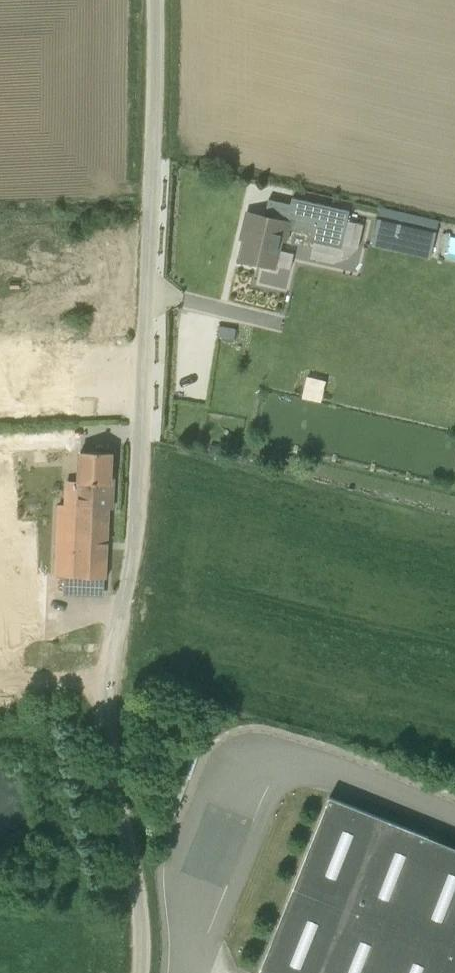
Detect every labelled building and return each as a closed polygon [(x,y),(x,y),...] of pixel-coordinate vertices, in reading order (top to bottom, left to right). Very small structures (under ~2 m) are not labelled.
[(375,247),(434,255),(439,218),(380,210),(375,247)] [(248,231),(241,260),(274,268),(282,237),(287,238),(291,223),(249,212),(244,230),(248,231)] [(447,255),(454,258),(454,237),(452,236),(447,255)] [(305,397),(323,400),(327,380),(308,377),(305,397)] [(58,517),(56,577),(107,579),(109,520),(112,453),(80,452),(78,506),(59,506),(58,517)] [(274,937),(259,972),(454,972),(454,848),(330,797),(274,937)]
